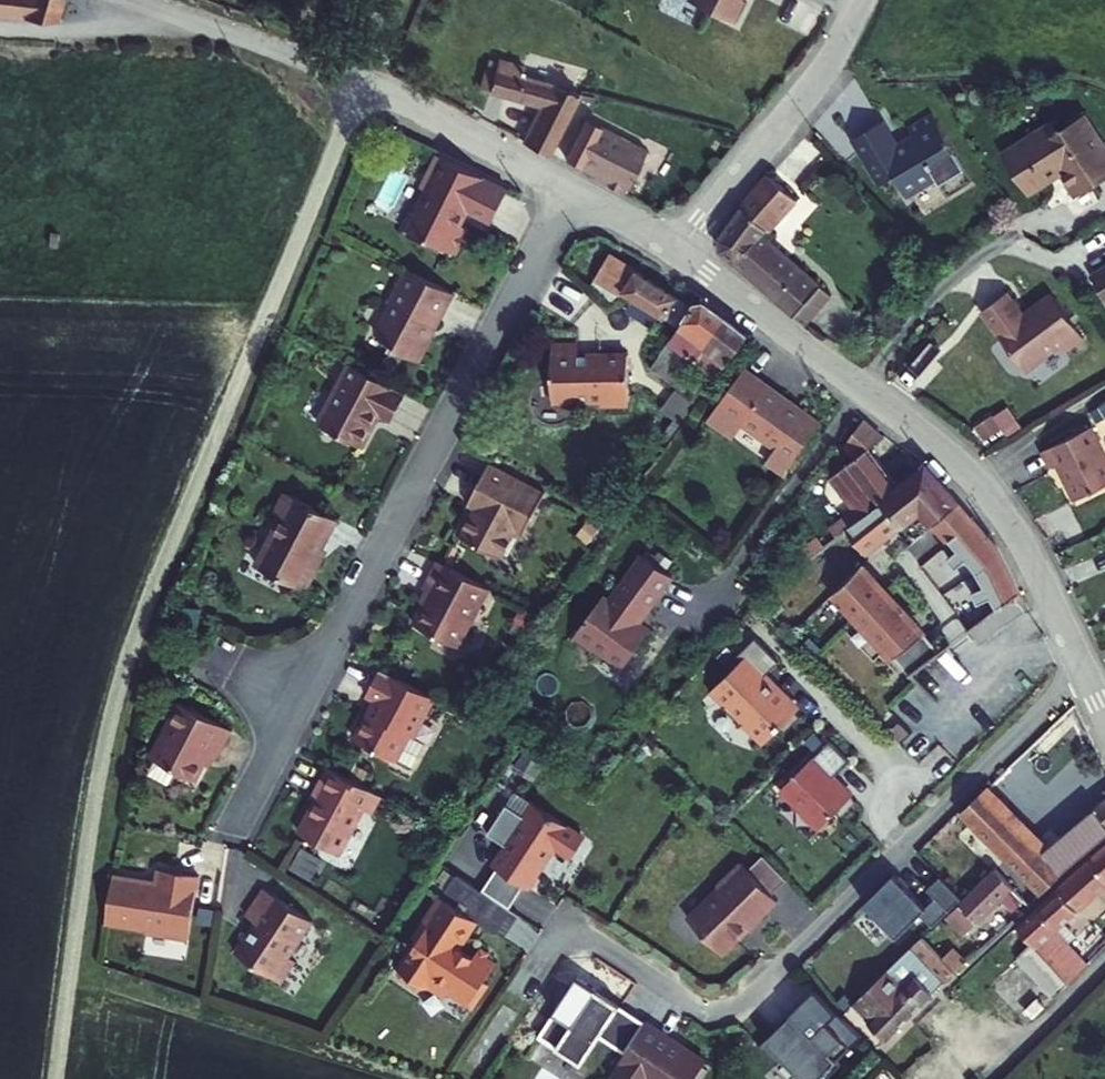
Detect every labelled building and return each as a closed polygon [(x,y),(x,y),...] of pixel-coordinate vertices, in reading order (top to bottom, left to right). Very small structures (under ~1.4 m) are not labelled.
[(65,12),(69,0),(0,0),(0,6),(65,12)] [(679,12),(728,33),(746,0),(685,0),(679,12)] [(487,74),(477,91),(540,118),(523,150),(549,161),(576,103),(487,74)] [(989,157),(1018,198),(1050,178),(1064,195),(1104,171),(1104,169),(1070,115),(1036,137),(1033,129),(989,157)] [(840,140),(869,192),(881,187),(890,202),(912,190),(914,194),(951,175),(922,123),(892,137),(895,146),(880,152),(869,128),(840,140)] [(589,128),(571,161),(586,170),(583,174),(610,184),(606,191),(632,202),(652,158),(589,128)] [(392,212),(381,231),(450,261),(462,236),(456,231),(463,220),(475,226),(492,188),(418,155),(405,179),(410,187),(401,213),(392,212)] [(769,172),(714,243),(795,314),(808,324),(833,290),(766,234),(797,199),(769,172)] [(1078,287),(1094,313),(1104,307),(1104,253),(1095,260),(1104,272),(1078,287)] [(587,258),(572,278),(638,326),(652,306),(587,258)] [(389,271),(372,303),(379,308),(368,332),(376,338),(372,345),(413,364),(418,349),(422,341),(416,336),(434,294),(389,271)] [(991,296),(958,316),(1004,374),(1039,348),(1045,356),(1066,341),(1037,298),(1008,316),(991,296)] [(674,309),(626,376),(655,398),(642,416),(654,424),(641,442),(648,447),(720,344),(674,309)] [(520,352),(518,407),(568,408),(574,414),(586,414),(590,409),(598,409),(599,362),(551,361),(550,352),(520,352)] [(914,362),(891,387),(961,448),(970,438),(976,442),(984,433),(945,395),(955,385),(928,362),(921,368),(914,362)] [(334,367),(304,427),(346,450),(358,429),(353,427),(361,418),(378,426),(394,393),(334,367)] [(719,378),(683,432),(709,449),(717,436),(752,460),(743,474),(764,488),(765,473),(795,430),(719,378)] [(833,429),(817,453),(831,464),(803,484),(832,528),(814,541),(833,566),(895,519),(906,536),(911,531),(948,574),(969,619),(992,603),(974,564),(960,539),(946,527),(935,511),(899,476),(870,496),(841,456),(856,445),(833,429)] [(1030,457),(1038,475),(1045,472),(1060,507),(1104,486),(1104,484),(1082,433),(1030,457)] [(454,523),(441,550),(486,570),(498,542),(506,545),(524,499),(463,473),(444,519),(454,523)] [(275,521),(251,571),(302,595),(314,569),(309,566),(331,520),(278,496),(268,517),(275,521)] [(837,573),(806,598),(847,644),(831,656),(852,680),(870,667),(883,681),(917,656),(837,573)] [(417,606),(402,637),(449,661),(475,601),(423,576),(411,602),(417,606)] [(594,618),(560,663),(578,676),(585,668),(615,686),(640,650),(629,643),(664,596),(633,576),(600,623),(594,618)] [(778,660),(754,636),(735,655),(740,659),(712,687),(726,702),(722,706),(740,724),(744,720),(765,740),(779,727),(783,732),(800,716),(789,705),(790,704),(774,687),(772,688),(761,677),(778,660)] [(425,712),(368,686),(356,713),(365,717),(349,752),(403,779),(405,775),(408,777),(419,753),(408,748),(425,712)] [(1065,743),(1049,713),(938,823),(1013,907),(1055,863),(1104,823),(1092,800),(1018,858),(985,823),(1065,743)] [(151,773),(143,788),(166,799),(172,783),(202,796),(213,769),(223,773),(235,743),(173,714),(144,770),(151,773)] [(849,760),(829,740),(780,788),(819,827),(850,796),(832,777),(849,760)] [(304,810),(281,854),(325,875),(346,831),(355,834),(363,814),(309,788),(298,807),(304,810)] [(509,806),(491,830),(507,850),(496,865),(534,888),(542,870),(562,883),(594,843),(537,805),(527,814),(509,806)] [(1103,835),(993,934),(1044,992),(1060,973),(1046,956),(1053,948),(1040,931),(1104,871),(1104,837),(1103,835)] [(739,865),(686,918),(721,952),(774,900),(739,865)] [(862,898),(895,934),(926,905),(893,869),(862,898)] [(104,877),(96,923),(146,933),(144,938),(167,940),(170,933),(181,934),(187,875),(149,872),(146,883),(104,877)] [(488,898),(455,875),(446,888),(480,910),(488,898)] [(973,879),(936,915),(951,932),(988,894),(973,879)] [(262,929),(239,959),(272,981),(310,926),(269,899),(252,920),(262,929)] [(472,920),(437,901),(398,971),(443,995),(474,999),(492,967),(460,945),(472,920)] [(995,902),(989,907),(1001,919),(1006,913),(995,902)] [(905,940),(828,1014),(861,1048),(939,972),(927,959),(919,966),(913,958),(918,952),(905,940)] [(1006,953),(993,965),(1029,1008),(1042,994),(1006,953)] [(572,1022),(555,1012),(539,1034),(578,1061),(600,1038),(625,1053),(608,1074),(615,1078),(689,1078),(702,1059),(595,991),(572,1022)] [(776,1061),(786,1059),(805,1078),(825,1078),(838,1064),(835,1055),(845,1047),(802,1005),(757,1048),(776,1061)]
